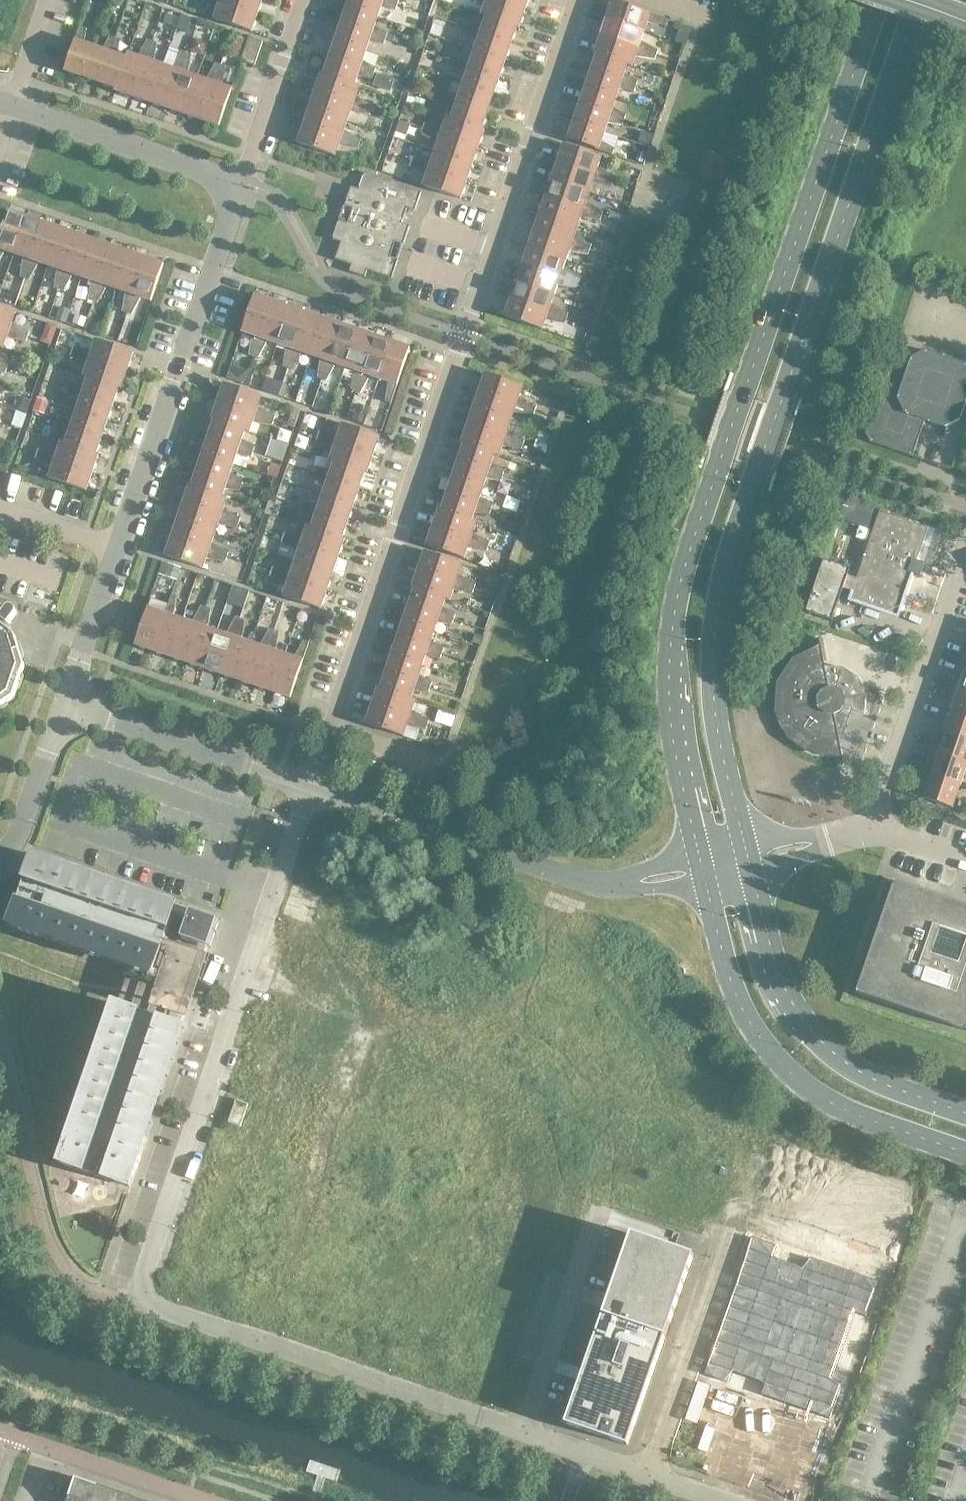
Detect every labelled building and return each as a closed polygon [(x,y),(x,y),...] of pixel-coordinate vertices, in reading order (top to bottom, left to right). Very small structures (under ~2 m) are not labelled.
[(216,0),(201,0),(218,9),(214,19),(251,32),(257,14),(216,0)] [(257,14),(262,0),(216,0),(257,14)] [(382,0),(349,0),(347,7),(377,17),(380,8),(395,11),(397,5),(382,0)] [(494,0),(475,0),(485,5),(481,16),(486,17),(517,27),(516,28),(519,28),(525,10),(494,0)] [(525,10),(528,0),(494,0),(525,10)] [(668,20),(613,1),(606,19),(644,32),(647,23),(666,26),(668,20)] [(377,17),(347,7),(341,24),(385,39),(387,34),(374,26),(377,17)] [(167,14),(164,23),(174,27),(178,18),(167,14)] [(181,14),(176,29),(187,33),(192,18),(181,14)] [(486,17),(483,26),(468,23),(467,29),(511,44),(516,28),(517,27),(486,17)] [(644,32),(606,19),(601,36),(656,55),(658,50),(640,41),(644,32)] [(385,39),(341,24),(335,41),(366,51),(369,42),(383,45),(385,39)] [(679,24),(674,41),(685,45),(691,28),(679,24)] [(86,29),(80,27),(65,71),(83,77),(93,47),(84,44),(86,29)] [(511,44),(467,29),(465,34),(478,42),(475,51),(505,61),(511,44)] [(656,55),(601,36),(594,54),(597,55),(597,54),(627,64),(627,65),(632,67),(635,57),(654,60),(656,55)] [(102,50),(93,47),(83,77),(100,83),(115,39),(109,37),(102,50)] [(263,42),(249,38),(241,61),(254,66),(263,42)] [(120,41),(115,39),(100,83),(116,89),(117,89),(127,59),(126,58),(118,56),(120,41)] [(128,54),(126,58),(127,59),(117,89),(116,89),(115,91),(133,97),(146,60),(152,42),(147,40),(138,57),(128,54)] [(366,51),(335,41),(329,58),(374,73),(376,68),(363,61),(366,51)] [(157,43),(152,42),(146,60),(133,97),(150,103),(163,66),(153,63),(157,43)] [(505,61),(475,51),(471,60),(457,57),(455,63),(499,78),(505,61)] [(172,69),(163,66),(150,103),(167,109),(186,53),(181,52),(172,69)] [(191,55),(186,53),(167,109),(184,115),(197,77),(187,74),(191,55)] [(597,54),(597,55),(591,71),(635,86),(637,81),(624,74),(627,65),(627,64),(597,54)] [(329,58),(324,74),(323,75),(354,86),(354,85),(357,76),(372,79),(374,73),(329,58)] [(206,81),(197,77),(184,115),(201,120),(220,65),(215,63),(206,81)] [(499,78),(455,63),(453,68),(466,76),(463,85),(493,95),(499,78)] [(225,67),(220,65),(201,120),(219,127),(232,89),(221,86),(225,67)] [(635,86),(591,71),(585,88),(616,99),(619,89),(633,92),(635,86)] [(230,72),(227,82),(234,85),(237,74),(230,72)] [(322,74),(315,92),(371,111),(373,106),(355,97),(359,86),(354,85),(354,86),(323,75),(324,74),(322,74)] [(376,75),(372,87),(390,93),(394,81),(376,75)] [(493,95),(463,85),(460,94),(445,91),(443,97),(487,112),(493,95)] [(616,99),(585,88),(580,105),(624,120),(626,115),(613,108),(616,99)] [(371,111),(315,92),(310,109),(347,121),(350,112),(369,115),(371,111)] [(430,92),(427,100),(441,105),(441,103),(443,97),(430,92)] [(408,96),(406,102),(413,105),(415,99),(408,96)] [(415,99),(413,105),(423,108),(426,101),(416,97),(415,99)] [(487,112),(443,97),(441,103),(454,110),(451,118),(451,119),(482,129),(482,128),(487,112)] [(624,120),(580,105),(574,122),(604,133),(607,124),(622,126),(624,120)] [(347,121),(310,109),(304,126),(359,145),(361,140),(344,131),(347,121)] [(424,124),(422,128),(478,147),(484,129),(482,128),(482,129),(451,119),(451,118),(447,117),(443,127),(424,124)] [(604,133),(574,122),(568,140),(612,155),(614,149),(601,142),(604,133)] [(359,145),(304,126),(298,144),(335,156),(338,146),(358,149),(359,145)] [(478,147),(422,128),(421,133),(438,142),(435,152),(472,164),(478,147)] [(641,131),(638,142),(649,146),(653,135),(641,131)] [(601,158),(563,145),(557,163),(613,182),(614,177),(597,168),(601,158)] [(639,151),(635,161),(643,163),(646,154),(639,151)] [(472,164),(435,152),(432,161),(412,158),(411,162),(466,181),(472,164)] [(466,181),(411,162),(409,167),(427,176),(423,186),(460,199),(466,181)] [(613,182),(557,163),(551,180),(589,193),(592,183),(611,187),(613,182)] [(365,173),(359,190),(358,191),(407,207),(407,208),(415,211),(421,192),(365,173)] [(589,193),(551,180),(546,197),(601,216),(603,211),(585,202),(589,193)] [(351,187),(344,206),(352,209),(353,208),(401,224),(402,223),(407,208),(407,207),(358,191),(359,190),(351,187)] [(601,216),(546,197),(540,214),(577,227),(580,217),(600,221),(601,216)] [(352,209),(344,206),(339,221),(347,224),(347,225),(395,241),(395,243),(403,245),(410,226),(402,223),(401,224),(353,208),(352,209)] [(8,211),(0,235),(0,259),(4,251),(14,255),(26,217),(8,211)] [(577,227),(540,214),(534,231),(590,250),(591,245),(574,236),(577,227)] [(43,223),(26,217),(14,255),(23,258),(20,277),(24,279),(43,223)] [(347,224),(339,221),(333,240),(341,243),(341,242),(390,258),(390,257),(395,243),(395,241),(347,225),(347,224)] [(60,229),(43,223),(24,279),(29,280),(38,263),(48,266),(60,229)] [(77,235),(60,229),(48,266),(57,269),(54,289),(58,290),(77,235)] [(590,250),(534,231),(528,248),(565,261),(569,251),(588,255),(590,250)] [(94,240),(77,235),(58,290),(63,292),(72,275),(82,278),(94,240)] [(112,246),(94,240),(82,278),(91,281),(88,300),(92,302),(112,246)] [(341,242),(341,243),(335,260),(351,265),(349,272),(365,278),(367,271),(392,279),(398,260),(390,257),(390,258),(341,242)] [(602,243),(598,252),(612,257),(615,247),(602,243)] [(129,252),(112,246),(92,302),(97,304),(106,286),(116,289),(129,252)] [(565,261),(528,248),(522,265),(578,284),(580,279),(562,270),(565,261)] [(146,258),(129,252),(116,289),(125,293),(122,312),(126,314),(146,258)] [(164,264),(146,258),(126,314),(131,315),(140,298),(151,301),(164,264)] [(578,284),(522,265),(517,282),(554,295),(557,285),(576,289),(578,284)] [(597,274),(595,282),(602,284),(605,277),(597,274)] [(554,295),(517,282),(511,299),(566,318),(568,314),(551,304),(554,295)] [(272,301),(254,295),(242,332),(252,336),(249,355),(253,357),(272,301)] [(566,318),(511,299),(505,317),(542,330),(545,320),(565,323),(566,318)] [(289,307),(272,301),(253,357),(258,358),(267,341),(277,344),(289,307)] [(0,307),(0,328),(28,337),(29,332),(12,323),(15,313),(0,307)] [(306,313),(289,307),(277,344),(286,348),(283,367),(287,368),(306,313)] [(585,307),(581,318),(590,321),(593,310),(585,307)] [(59,309),(55,320),(65,323),(69,312),(59,309)] [(323,319),(306,313),(287,368),(292,370),(301,353),(311,356),(323,319)] [(76,315),(73,325),(83,328),(86,319),(76,315)] [(340,324),(323,319),(311,356),(320,359),(317,378),(321,380),(340,324)] [(46,323),(40,341),(48,344),(55,326),(46,323)] [(357,330),(340,324),(321,380),(326,382),(335,364),(345,368),(357,330)] [(0,328),(0,348),(3,349),(7,338),(26,342),(28,337),(0,328)] [(374,336),(357,330),(345,368),(354,371),(351,390),(355,392),(374,336)] [(392,342),(374,336),(355,392),(360,393),(369,376),(379,379),(392,342)] [(133,353),(96,340),(92,351),(73,347),(71,352),(127,371),(133,353)] [(410,348),(392,342),(379,379),(388,382),(385,402),(390,404),(410,348)] [(894,353),(866,434),(870,442),(912,456),(918,439),(915,438),(919,427),(922,428),(924,421),(945,428),(960,420),(965,402),(965,365),(964,366),(962,363),(926,351),(911,358),(894,353)] [(127,371),(71,352),(70,357),(87,366),(83,376),(88,378),(88,377),(119,387),(119,388),(121,389),(127,371)] [(7,368),(9,363),(0,358),(0,366),(7,368)] [(242,370),(238,382),(243,384),(247,372),(242,370)] [(522,387),(485,374),(479,392),(535,411),(536,406),(519,397),(522,387)] [(88,377),(88,378),(85,386),(71,384),(69,389),(113,404),(119,388),(119,387),(88,377)] [(261,397),(224,384),(218,402),(273,421),(275,416),(258,407),(261,397)] [(113,404),(69,389),(67,394),(80,402),(77,411),(107,421),(113,404)] [(535,411),(479,392),(473,409),(511,422),(514,412),(533,416),(535,411)] [(15,394),(11,407),(26,413),(30,399),(15,394)] [(37,400),(33,412),(44,416),(48,404),(37,400)] [(273,421),(218,402),(212,420),(214,421),(214,420),(245,430),(244,431),(249,433),(253,422),(272,426),(273,421)] [(292,407),(287,422),(294,424),(299,409),(292,407)] [(511,422),(473,409),(467,426),(523,445),(525,440),(507,431),(511,422)] [(16,411),(11,425),(20,429),(25,414),(16,411)] [(107,421),(77,411),(74,420),(59,418),(57,423),(71,428),(101,438),(107,421)] [(355,413),(352,421),(362,425),(365,416),(355,413)] [(214,420),(214,421),(208,437),(253,452),(255,446),(242,439),(244,431),(245,430),(214,420)] [(71,428),(57,423),(55,428),(68,436),(65,444),(65,445),(96,455),(96,454),(101,438),(71,428)] [(379,437),(342,424),(338,435),(319,431),(317,436),(373,455),(379,437)] [(523,445),(467,426),(461,444),(464,445),(464,444),(494,454),(494,455),(499,457),(502,446),(521,450),(523,445)] [(373,455),(317,436),(316,441),(333,450),(330,460),(334,462),(334,461),(365,471),(365,472),(367,473),(373,455)] [(253,452),(208,437),(203,454),(233,464),(236,455),(251,458),(253,452)] [(38,449),(36,454),(92,473),(98,455),(96,454),(96,455),(65,445),(65,444),(61,442),(57,453),(38,449)] [(464,444),(464,445),(458,461),(502,476),(504,470),(491,463),(494,455),(494,454),(464,444)] [(92,473),(36,454),(35,459),(52,468),(49,478),(86,491),(92,473)] [(233,464),(203,454),(197,471),(241,486),(243,480),(230,473),(233,464)] [(334,461),(334,462),(331,470),(317,468),(315,473),(359,488),(365,472),(365,471),(334,461)] [(502,476),(458,461),(452,478),(483,488),(486,479),(500,482),(502,476)] [(241,486),(197,471),(191,487),(191,488),(222,498),(222,497),(225,489),(239,492),(241,486)] [(359,488),(315,473),(313,479),(326,486),(323,495),(353,505),(359,488)] [(483,488),(452,478),(446,495),(491,510),(493,505),(480,497),(483,488)] [(189,486),(183,504),(239,523),(240,518),(223,509),(226,499),(222,497),(222,498),(191,488),(191,487),(189,486)] [(353,505),(323,495),(320,504),(305,502),(303,507),(347,522),(353,505)] [(446,495),(441,511),(441,512),(471,522),(474,513),(489,516),(491,510),(446,495)] [(239,523),(183,504),(177,521),(214,534),(218,524),(237,528),(239,523)] [(347,522),(303,507),(301,513),(314,520),(311,528),(311,529),(342,539),(347,522)] [(439,510),(432,528),(488,547),(490,543),(472,533),(476,523),(471,522),(441,512),(441,511),(439,510)] [(805,612),(832,621),(843,588),(852,592),(849,600),(897,616),(912,571),(910,570),(913,561),(916,563),(927,528),(880,512),(856,580),(847,577),(850,570),(823,561),(805,612)] [(214,534),(177,521),(171,538),(227,557),(229,553),(211,543),(214,534)] [(284,533),(282,538),(338,557),(344,539),(342,539),(311,529),(311,528),(307,526),(303,537),(284,533)] [(488,547),(432,528),(426,546),(464,559),(467,549),(487,552),(488,547)] [(227,557),(171,538),(165,556),(202,569),(206,559),(225,562),(227,557)] [(338,557),(282,538),(281,543),(298,552),(295,561),(332,574),(338,557)] [(462,565),(424,552),(418,570),(474,589),(476,584),(458,575),(462,565)] [(332,574),(295,561),(292,571),(272,568),(271,572),(326,591),(332,574)] [(164,562),(160,575),(176,580),(180,568),(164,562)] [(474,589),(418,570),(412,588),(414,589),(415,588),(445,598),(445,599),(450,600),(453,590),(472,593),(474,589)] [(326,591),(271,572),(269,577),(286,586),(283,596),(320,609),(326,591)] [(415,588),(414,589),(409,605),(453,620),(455,614),(442,607),(445,599),(445,598),(415,588)] [(158,611),(148,608),(135,645),(153,651),(172,596),(167,594),(158,611)] [(176,597),(172,596),(153,651),(170,657),(183,620),(173,616),(176,597)] [(453,620),(409,605),(403,622),(434,632),(437,623),(451,625),(453,620)] [(192,623),(183,620),(170,657),(187,663),(206,607),(201,606),(192,623)] [(0,618),(0,707),(13,698),(14,697),(24,668),(24,666),(15,636),(14,635),(10,632),(13,629),(8,625),(15,616),(16,615),(16,614),(16,613),(16,612),(16,611),(16,610),(15,610),(15,609),(14,608),(13,608),(12,607),(10,607),(9,608),(8,608),(7,609),(0,618)] [(210,609),(206,607),(187,663),(204,669),(217,631),(207,628),(210,609)] [(226,635),(217,631),(204,669),(221,674),(240,619),(235,617),(226,635)] [(244,620),(240,619),(221,674),(238,680),(251,643),(241,640),(244,620)] [(434,632),(403,622),(397,639),(442,654),(444,648),(431,641),(434,632)] [(260,646),(251,643),(238,680),(255,686),(274,631),(269,629),(260,646)] [(279,632),(274,631),(255,686),(272,692),(285,655),(275,651),(279,632)] [(475,633),(471,643),(479,645),(482,636),(475,633)] [(442,654),(397,639),(391,656),(422,666),(425,657),(440,659),(442,654)] [(294,658),(285,655),(272,692),(290,698),(309,643),(303,641),(294,658)] [(820,653),(819,646),(793,659),(792,660),(777,684),(776,685),(775,713),(775,714),(788,739),(789,740),(812,754),(813,755),(841,757),(839,749),(840,749),(839,743),(850,708),(864,713),(864,712),(865,695),(865,694),(858,678),(857,677),(842,668),(842,667),(824,666),(821,653),(820,653)] [(422,666),(391,656),(386,673),(430,688),(432,682),(419,675),(422,666)] [(386,673),(380,689),(380,690),(410,700),(411,699),(413,691),(428,693),(430,688),(386,673)] [(378,688),(372,706),(427,725),(429,720),(412,711),(415,701),(411,699),(410,700),(380,690),(380,689),(378,688)] [(960,689),(953,711),(965,715),(965,691),(960,689)] [(427,725),(372,706),(366,724),(403,737),(407,726),(426,730),(427,725)] [(953,711),(945,732),(965,739),(965,715),(953,711)] [(945,732),(938,754),(965,764),(965,739),(945,732)] [(938,754),(931,776),(960,785),(965,767),(965,764),(938,754)] [(960,785),(931,776),(923,798),(952,808),(960,785)] [(185,1019),(188,1020),(209,957),(206,957),(218,921),(177,907),(178,904),(33,855),(8,927),(153,976),(161,952),(169,954),(151,1007),(155,1009),(153,1016),(113,1003),(64,1148),(58,1163),(130,1188),(135,1172),(185,1027),(182,1026),(185,1019)] [(894,881),(856,993),(965,1031),(965,905),(894,881)] [(227,1123),(240,1127),(249,1104),(235,1099),(227,1123)] [(630,1234),(593,1340),(656,1362),(692,1255),(630,1234)] [(760,1394),(829,1417),(841,1383),(830,1379),(853,1311),(864,1315),(876,1280),(807,1257),(803,1268),(770,1257),(774,1245),(750,1237),(703,1374),(727,1382),(731,1371),(764,1382),(760,1394)] [(593,1340),(564,1425),(627,1446),(656,1362),(593,1340)] [(73,1482),(67,1500),(91,1500),(96,1484),(75,1477),(73,1482)] [(96,1484),(91,1500),(114,1500),(117,1491),(96,1484)] [(117,1491),(114,1500),(136,1500),(137,1498),(117,1491)]
